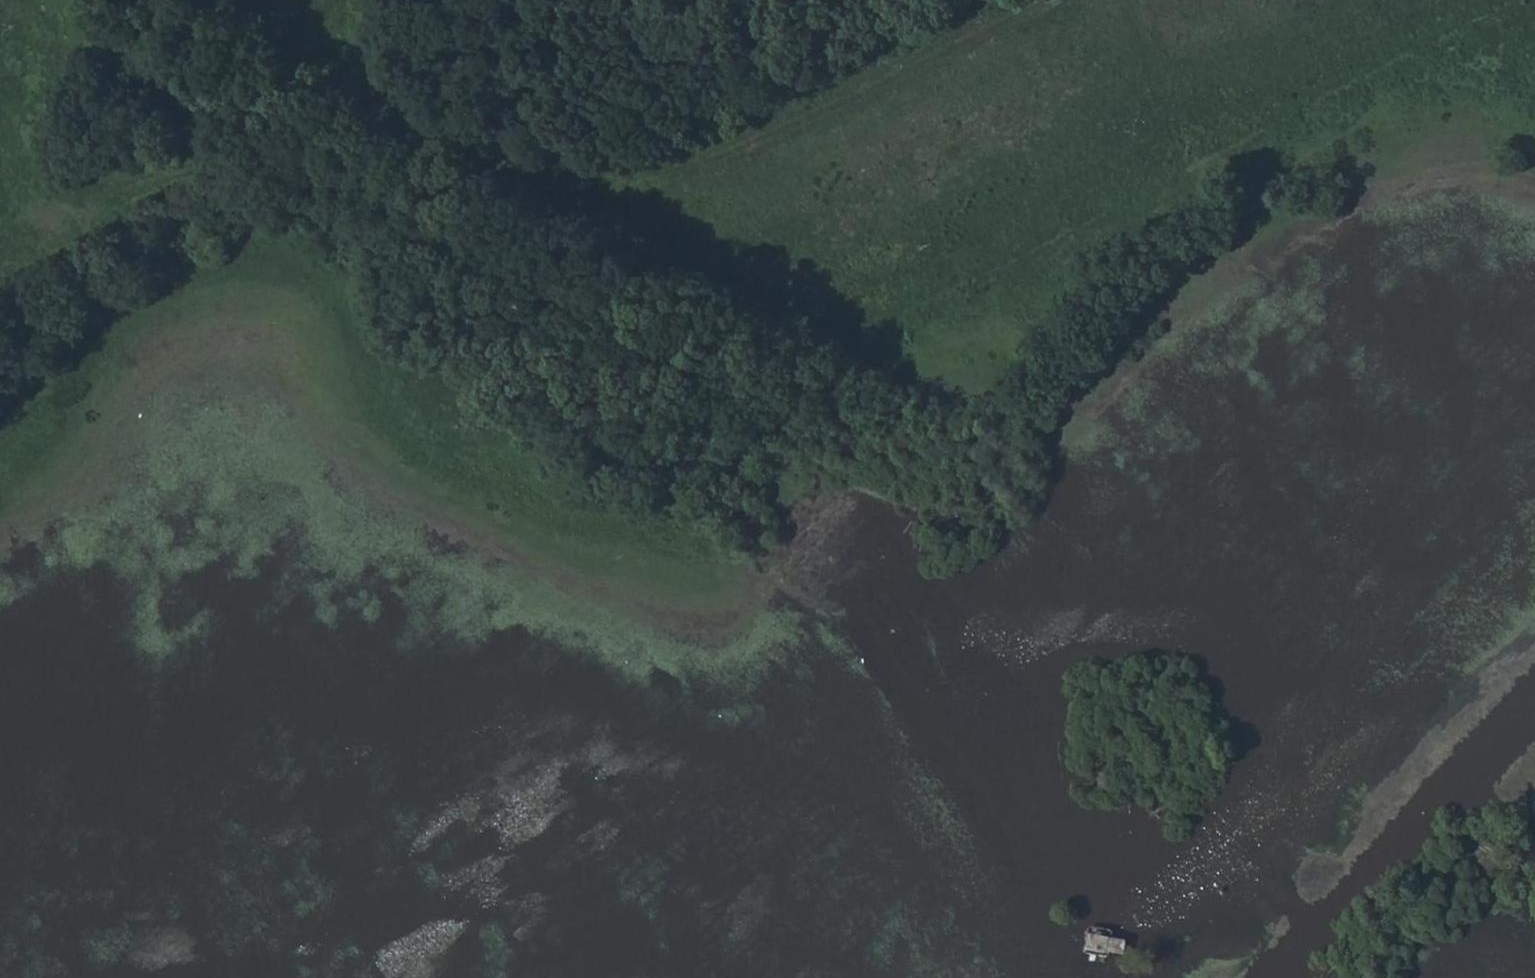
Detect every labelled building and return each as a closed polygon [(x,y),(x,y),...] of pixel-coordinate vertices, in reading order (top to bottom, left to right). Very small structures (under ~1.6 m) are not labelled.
[(1113,952),(1116,936),(1097,932),(1094,949),(1113,952)]
